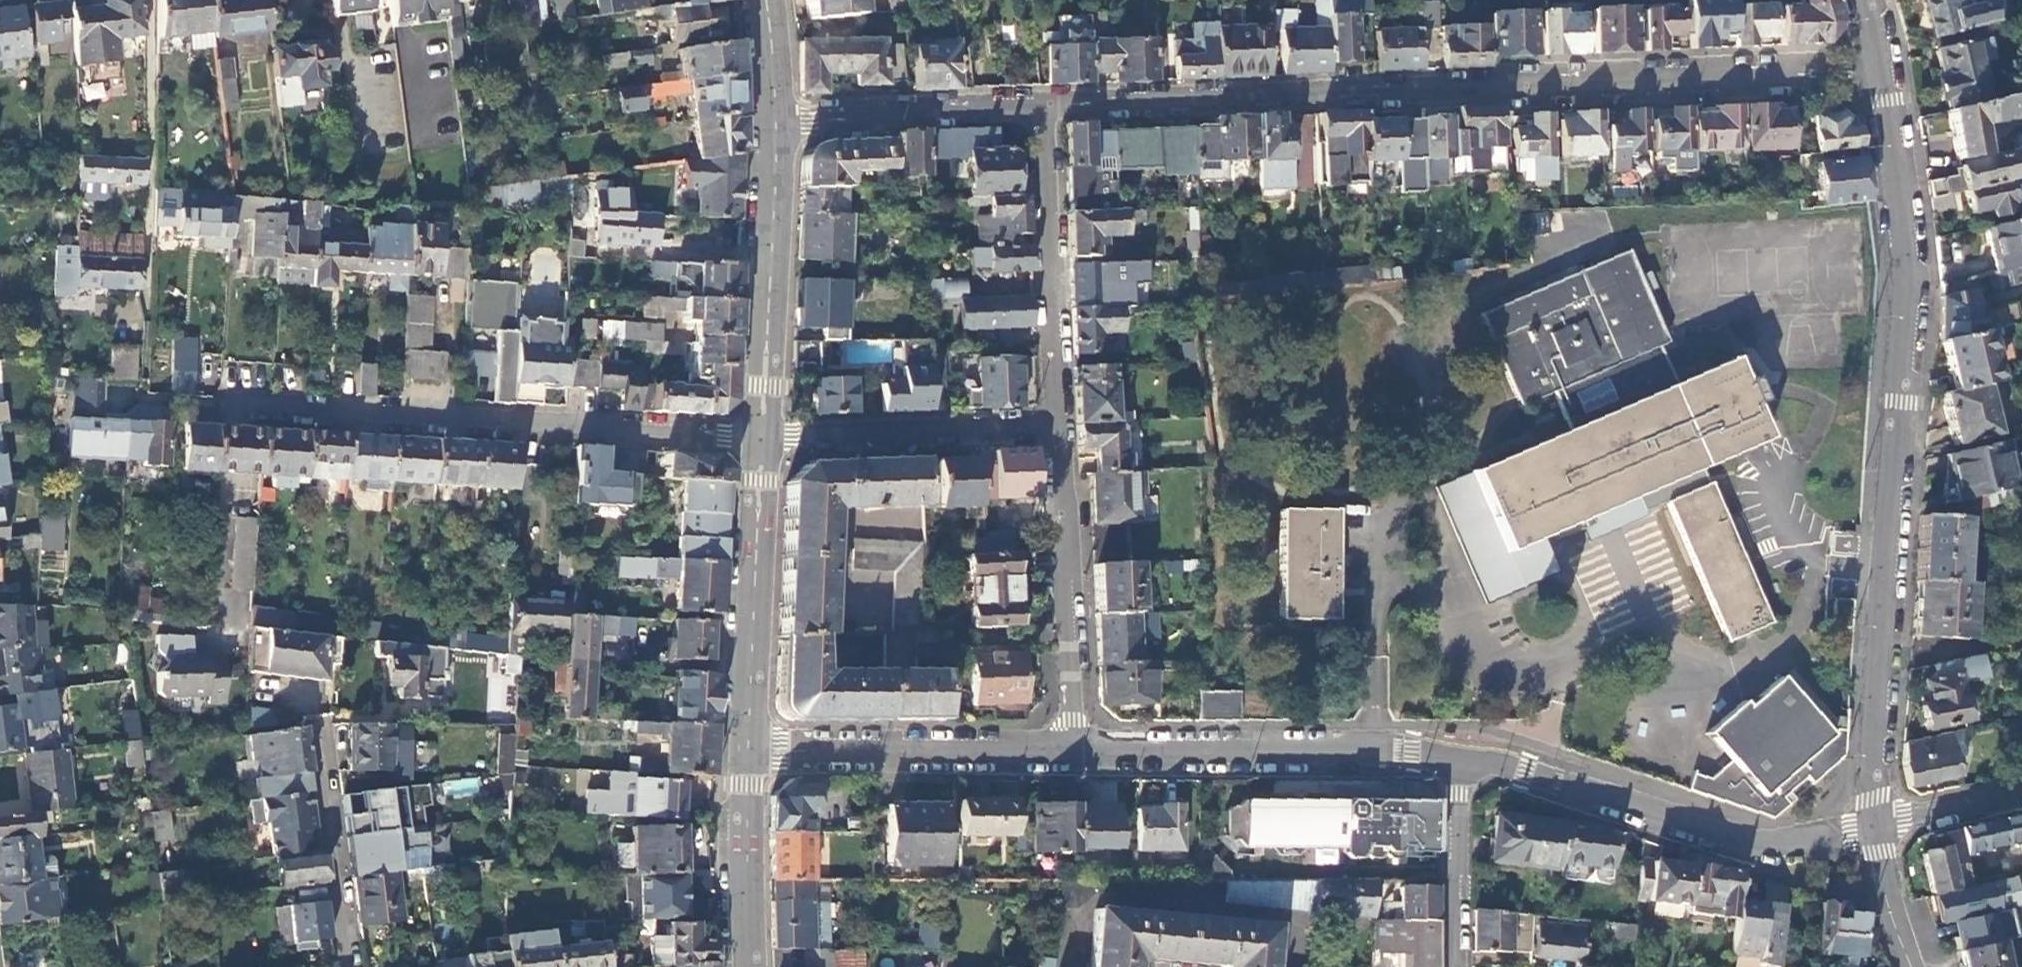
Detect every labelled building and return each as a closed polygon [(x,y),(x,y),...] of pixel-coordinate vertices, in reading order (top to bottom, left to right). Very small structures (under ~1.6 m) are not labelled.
[(139,0),(104,0),(105,8),(70,11),(76,86),(120,80),(115,39),(144,35),(139,0)] [(156,52),(213,45),(212,39),(207,0),(156,0),(156,52)] [(266,0),(207,0),(212,39),(270,32),(266,0)] [(331,18),(370,14),(368,0),(328,0),(331,18)] [(445,0),(390,0),(393,29),(448,23),(445,0)] [(448,23),(450,40),(459,39),(463,38),(458,4),(468,2),(467,0),(445,0),(448,23)] [(521,0),(508,0),(509,10),(512,10),(515,33),(525,32),(524,26),(521,0)] [(524,26),(538,24),(535,0),(521,0),(524,26)] [(542,0),(535,0),(538,24),(545,23),(542,0)] [(573,19),(572,8),(571,0),(555,0),(558,21),(573,19)] [(599,15),(611,14),(609,1),(609,0),(597,0),(599,15)] [(646,0),(612,0),(609,1),(611,14),(647,9),(646,0)] [(808,21),(857,16),(855,0),(806,0),(808,21)] [(907,0),(889,0),(891,12),(908,11),(907,0)] [(1329,66),(1327,0),(1314,0),(1315,30),(1293,31),(1292,11),(1273,11),(1274,32),(1280,32),(1282,77),(1299,76),(1329,75),(1329,66)] [(1329,66),(1355,65),(1351,18),(1367,18),(1366,0),(1327,0),(1329,66)] [(1710,48),(1710,38),(1727,37),(1726,6),(1732,6),(1731,0),(1711,0),(1711,7),(1687,7),(1687,8),(1688,35),(1688,49),(1696,49),(1710,48)] [(1732,6),(1733,47),(1742,47),(1755,46),(1753,38),(1774,37),(1773,5),(1752,6),(1752,0),(1731,0),(1732,6)] [(1833,3),(1811,9),(1808,0),(1799,0),(1798,0),(1799,6),(1777,7),(1779,45),(1797,45),(1824,44),(1839,23),(1833,3)] [(1832,0),(1808,0),(1811,9),(1833,3),(1832,0)] [(1972,0),(1922,0),(1931,38),(1995,21),(1989,1),(1973,5),(1972,0)] [(715,1),(683,5),(649,9),(650,19),(667,17),(670,44),(719,38),(715,1)] [(64,22),(62,2),(42,4),(29,6),(34,47),(41,46),(56,44),(53,23),(64,22)] [(1436,2),(1418,3),(1419,13),(1419,29),(1437,28),(1436,2)] [(18,8),(0,10),(0,62),(25,59),(18,8)] [(1632,8),(1591,10),(1592,53),(1611,52),(1635,51),(1634,43),(1632,8)] [(1642,8),(1632,8),(1634,43),(1644,42),(1642,11),(1642,8)] [(1687,8),(1679,9),(1680,36),(1688,35),(1687,8)] [(1679,9),(1642,11),(1644,42),(1644,51),(1652,51),(1664,50),(1663,36),(1680,36),(1679,9)] [(1561,54),(1584,53),(1582,15),(1563,16),(1563,12),(1562,12),(1541,13),(1543,55),(1561,54)] [(1375,33),(1377,73),(1398,72),(1421,71),(1419,29),(1419,13),(1409,14),(1409,31),(1375,33)] [(1513,56),(1533,55),(1531,13),(1489,15),(1491,57),(1513,56)] [(1104,16),(1088,16),(1089,31),(1090,44),(1105,43),(1104,16)] [(1233,25),(1215,25),(1215,39),(1217,79),(1242,78),(1269,77),(1266,28),(1233,29),(1233,25)] [(1491,57),(1486,27),(1441,28),(1443,70),(1457,69),(1488,68),(1491,57)] [(1089,31),(1064,32),(1065,47),(1047,47),(1048,85),(1064,85),(1091,84),(1091,74),(1090,44),(1089,31)] [(513,35),(514,48),(524,47),(523,34),(513,35)] [(1944,98),(1948,111),(1987,101),(1979,62),(1992,59),(1987,38),(1935,50),(1940,75),(1936,76),(1942,99),(1944,98)] [(461,59),(459,39),(450,40),(452,60),(461,59)] [(1174,41),(1176,81),(1197,80),(1217,79),(1215,39),(1174,41)] [(882,41),(800,43),(800,62),(800,94),(824,93),(823,74),(856,74),(857,85),(885,85),(885,82),(904,81),(901,43),(882,45),(882,41)] [(938,89),(958,88),(957,41),(931,42),(931,47),(913,47),(914,90),(938,89)] [(1090,44),(1091,74),(1113,73),(1114,83),(1133,82),(1156,81),(1154,41),(1105,43),(1090,44)] [(739,56),(737,42),(677,51),(680,65),(675,66),(676,76),(681,76),(682,81),(687,80),(740,73),(739,56)] [(272,51),(278,108),(299,106),(298,91),(319,88),(321,88),(319,73),(328,72),(326,52),(319,45),(311,46),(311,44),(291,46),(291,49),(272,51)] [(43,67),(41,46),(34,47),(32,47),(34,68),(43,67)] [(652,51),(629,53),(630,64),(653,62),(652,51)] [(630,64),(629,53),(611,55),(614,80),(626,79),(624,65),(630,64)] [(230,59),(215,61),(221,113),(234,112),(236,112),(230,59)] [(741,93),(740,73),(687,80),(693,122),(742,115),(741,93)] [(670,97),(668,83),(641,87),(642,100),(654,99),(655,105),(666,104),(665,97),(670,97)] [(642,100),(641,87),(617,90),(620,115),(644,112),(642,100)] [(298,91),(299,106),(320,104),(319,88),(298,91)] [(2012,118),(2007,96),(1987,101),(1948,111),(1957,160),(1984,155),(1979,126),(2012,118)] [(1472,109),(1454,109),(1455,134),(1447,134),(1448,160),(1459,160),(1460,171),(1501,170),(1501,155),(1500,148),(1501,148),(1499,107),(1472,109)] [(1768,112),(1768,107),(1746,108),(1747,151),(1790,150),(1789,111),(1768,112)] [(1742,149),(1741,108),(1720,109),(1720,113),(1694,114),(1696,151),(1721,150),(1742,149)] [(1455,134),(1454,109),(1432,110),(1420,111),(1422,161),(1448,160),(1447,134),(1455,134)] [(1692,160),(1690,110),(1670,111),(1671,121),(1646,122),(1647,152),(1685,151),(1685,161),(1692,160)] [(234,112),(221,113),(223,134),(236,132),(234,112)] [(1646,112),(1627,113),(1628,125),(1608,126),(1611,181),(1647,179),(1647,152),(1646,122),(1646,112)] [(1364,123),(1364,113),(1340,114),(1321,115),(1322,145),(1316,145),(1318,185),(1342,184),(1342,182),(1367,181),(1364,123)] [(1860,150),(1858,128),(1846,129),(1845,117),(1838,113),(1814,116),(1818,155),(1860,150)] [(1603,155),(1601,114),(1581,115),(1581,121),(1560,121),(1562,157),(1603,155)] [(742,132),(742,115),(693,122),(698,156),(691,157),(692,163),(698,162),(741,156),(742,132)] [(1551,116),(1530,117),(1530,129),(1513,130),(1515,173),(1521,173),(1521,182),(1553,181),(1551,116)] [(1279,122),(1279,117),(1265,117),(1255,118),(1257,161),(1258,191),(1291,189),(1288,128),(1279,128),(1279,122)] [(1257,161),(1255,118),(1235,119),(1215,119),(1216,129),(1192,130),(1194,164),(1257,161)] [(1413,121),(1364,123),(1367,181),(1367,182),(1379,181),(1379,169),(1373,164),(1414,162),(1413,121)] [(1089,134),(1089,125),(1064,126),(1065,150),(1066,170),(1091,168),(1090,148),(1089,134)] [(1192,130),(1111,133),(1113,172),(1112,172),(1111,173),(1175,169),(1176,189),(1195,189),(1194,164),(1192,130)] [(902,178),(926,178),(925,133),(911,133),(900,133),(902,178)] [(1113,172),(1111,133),(1095,134),(1095,148),(1090,148),(1091,168),(1091,173),(1107,173),(1111,173),(1112,172),(1113,172)] [(831,187),(846,187),(846,172),(888,171),(887,144),(847,145),(816,146),(815,147),(814,147),(812,147),(811,148),(809,149),(808,150),(806,152),(804,153),(803,155),(802,158),(801,159),(801,188),(831,187)] [(1742,158),(1742,149),(1721,150),(1723,155),(1727,154),(1731,163),(1742,158)] [(970,153),(971,199),(1018,197),(1015,156),(1009,151),(970,153)] [(2020,178),(2013,154),(1958,167),(1960,174),(1927,182),(1930,199),(1957,192),(1964,191),(2008,180),(2020,178)] [(680,164),(685,190),(697,190),(696,219),(739,221),(740,192),(741,156),(698,162),(692,163),(680,164)] [(106,185),(142,186),(143,161),(141,161),(78,159),(76,203),(101,204),(106,200),(106,185)] [(227,161),(228,172),(238,171),(237,159),(227,161)] [(1867,203),(1862,159),(1816,163),(1822,208),(1867,203)] [(1068,216),(1093,215),(1091,173),(1091,168),(1066,170),(1067,193),(1068,216)] [(1107,183),(1107,173),(1091,173),(1093,215),(1114,214),(1112,182),(1107,183)] [(654,218),(627,216),(627,193),(606,193),(606,185),(605,185),(605,174),(586,176),(587,184),(592,184),(593,239),(626,239),(626,247),(652,249),(654,218)] [(2021,192),(2021,187),(2020,178),(2008,180),(2012,195),(2021,192)] [(2012,195),(2008,180),(1964,191),(1969,213),(1989,209),(1991,218),(2011,213),(2009,204),(2014,203),(2012,195)] [(537,208),(534,182),(482,189),(485,210),(504,208),(504,212),(537,208)] [(831,187),(801,188),(800,200),(800,214),(830,215),(831,187)] [(155,189),(154,202),(164,202),(179,203),(178,213),(176,238),(202,240),(202,248),(228,249),(229,232),(231,198),(231,193),(155,189)] [(1195,189),(1176,189),(1177,210),(1188,210),(1196,210),(1195,189)] [(1959,207),(1957,192),(1930,199),(1932,213),(1959,207)] [(971,199),(968,200),(968,206),(988,205),(988,218),(977,218),(977,249),(1008,247),(1008,236),(1021,236),(1029,235),(1028,215),(1027,196),(1018,197),(971,199)] [(280,216),(281,202),(231,198),(229,232),(239,233),(240,219),(253,219),(249,277),(276,279),(279,228),(280,216)] [(1524,200),(1514,201),(1515,212),(1526,211),(1524,200)] [(179,203),(164,202),(163,212),(178,213),(179,203)] [(315,205),(281,202),(280,216),(288,216),(290,210),(300,210),(299,225),(302,229),(279,228),(276,279),(276,282),(311,284),(314,230),(315,205)] [(469,228),(470,204),(411,205),(410,227),(416,227),(417,217),(460,217),(460,227),(462,227),(469,228)] [(927,218),(926,204),(918,204),(919,218),(927,218)] [(410,227),(411,205),(395,207),(394,229),(378,228),(377,231),(363,230),(363,234),(361,273),(388,275),(387,291),(406,293),(407,276),(410,227)] [(890,217),(906,218),(906,206),(889,205),(890,217)] [(342,219),(343,208),(328,206),(327,217),(342,219)] [(1144,221),(1144,212),(1114,214),(1093,215),(1068,216),(1069,235),(1070,265),(1094,264),(1093,258),(1096,257),(1095,238),(1124,237),(1124,228),(1129,228),(1128,221),(1144,221)] [(1189,233),(1197,233),(1196,213),(1188,213),(1189,233)] [(849,263),(850,216),(830,215),(800,214),(799,237),(798,259),(849,263)] [(927,218),(919,218),(912,218),(912,230),(927,230),(927,218)] [(2013,267),(2021,265),(2021,218),(1983,227),(1994,271),(2008,268),(2013,267)] [(407,276),(437,278),(438,248),(439,229),(416,227),(410,227),(407,276)] [(363,234),(314,230),(311,284),(310,287),(331,288),(332,272),(361,273),(363,234)] [(458,249),(468,250),(469,233),(462,233),(459,232),(458,249)] [(580,234),(569,233),(567,260),(594,261),(595,247),(579,244),(580,234)] [(75,259),(114,259),(115,237),(75,236),(75,248),(75,259)] [(1021,236),(1008,236),(1008,247),(1021,247),(1021,236)] [(114,259),(139,260),(140,238),(115,237),(114,259)] [(74,287),(138,290),(139,260),(114,259),(75,259),(75,248),(56,247),(53,285),(74,286),(74,287)] [(1029,260),(1029,247),(1021,247),(1008,247),(977,249),(970,249),(970,256),(970,259),(971,262),(971,265),(973,268),(973,269),(974,270),(977,275),(978,276),(979,277),(982,279),(988,273),(1030,271),(1029,260)] [(437,278),(467,279),(468,250),(458,249),(438,248),(437,278)] [(1667,506),(1727,642),(1745,635),(1753,631),(1771,624),(1741,556),(1709,485),(1707,486),(1700,470),(1781,438),(1766,405),(1775,400),(1771,391),(1766,376),(1757,381),(1745,354),(1674,384),(1658,348),(1668,343),(1646,293),(1656,290),(1650,276),(1639,279),(1628,253),(1506,305),(1479,316),(1520,408),(1553,394),(1568,430),(1471,473),(1509,555),(1548,537),(1581,522),(1582,522),(1591,541),(1646,516),(1654,512),(1667,506)] [(1190,280),(1199,280),(1198,259),(1189,259),(1190,280)] [(1450,273),(1460,272),(1458,261),(1448,263),(1450,273)] [(737,285),(738,267),(697,265),(649,263),(648,278),(692,280),(697,281),(696,300),(736,301),(737,285)] [(1094,270),(1094,264),(1070,265),(1071,286),(1072,310),(1119,308),(1122,307),(1122,299),(1112,300),(1110,279),(1097,280),(1096,270),(1094,270)] [(2012,283),(2008,268),(1994,271),(1978,275),(1982,291),(2012,283)] [(1262,281),(1263,293),(1323,287),(1322,272),(1262,278),(1262,281)] [(579,278),(566,277),(565,294),(578,295),(579,278)] [(965,277),(953,278),(953,299),(958,299),(966,299),(965,277)] [(953,299),(953,278),(927,279),(928,299),(951,299),(953,299)] [(842,305),(843,282),(797,280),(796,305),(795,328),(818,329),(818,324),(824,324),(823,329),(823,342),(846,341),(848,305),(842,305)] [(1225,296),(1263,293),(1262,281),(1224,285),(1224,287),(1225,296)] [(495,377),(514,378),(517,320),(519,287),(466,285),(464,327),(497,329),(496,355),(495,377)] [(1974,288),(1940,297),(1940,341),(1941,340),(1984,330),(1974,288)] [(1185,300),(1200,299),(1200,292),(1184,293),(1185,300)] [(429,353),(432,298),(406,296),(402,379),(445,381),(447,356),(443,354),(429,353)] [(966,299),(958,299),(959,331),(998,330),(998,351),(1004,351),(1003,329),(1032,328),(1030,297),(966,299)] [(735,327),(736,301),(696,300),(691,300),(664,298),(642,298),(641,318),(661,319),(661,310),(684,311),(683,322),(693,323),(692,344),(735,346),(735,327)] [(951,308),(951,299),(928,299),(928,309),(951,308)] [(1119,308),(1072,310),(1073,331),(1074,356),(1101,354),(1100,338),(1103,334),(1119,334),(1118,314),(1125,314),(1125,309),(1119,309),(1119,308)] [(2013,315),(2013,316),(2007,318),(2008,323),(2014,322),(2015,323),(2021,321),(2021,313),(2013,315)] [(563,339),(564,323),(517,320),(514,378),(518,378),(541,379),(541,387),(542,387),(567,388),(568,340),(563,339)] [(581,323),(581,340),(593,341),(594,324),(581,323)] [(642,342),(661,343),(661,326),(633,324),(632,342),(642,342)] [(929,339),(929,325),(914,325),(914,340),(929,339)] [(1984,330),(1941,340),(1953,390),(1985,382),(1996,380),(1984,330)] [(172,372),(192,373),(194,341),(174,340),(172,372)] [(854,366),(853,341),(846,341),(823,342),(792,343),(792,355),(791,366),(854,366)] [(934,363),(935,342),(905,341),(904,362),(934,363)] [(683,356),(684,344),(661,343),(642,342),(642,353),(673,354),(673,356),(683,356)] [(734,369),(735,346),(692,344),(691,367),(734,369)] [(109,379),(135,380),(136,348),(110,347),(109,379)] [(496,355),(463,354),(462,378),(494,380),(493,402),(512,404),(512,403),(514,378),(495,377),(496,355)] [(978,393),(977,360),(976,356),(971,356),(972,360),(961,360),(963,393),(968,393),(978,393)] [(357,367),(356,394),(371,395),(373,358),(359,357),(359,367),(357,367)] [(969,410),(1021,408),(1019,358),(977,360),(978,393),(968,393),(969,410)] [(584,362),(568,361),(567,390),(583,391),(584,362)] [(598,365),(598,363),(584,362),(583,391),(597,392),(597,388),(598,365)] [(598,365),(597,388),(622,389),(620,410),(640,411),(641,385),(641,368),(598,365)] [(944,365),(930,365),(930,368),(931,401),(945,401),(944,365)] [(1118,423),(1130,423),(1130,414),(1113,414),(1111,366),(1074,368),(1075,394),(1077,425),(1118,423)] [(733,388),(734,369),(691,367),(690,390),(680,390),(680,388),(674,388),(674,386),(641,385),(640,411),(664,412),(718,415),(732,404),(733,388)] [(900,369),(901,380),(878,381),(878,387),(879,413),(895,413),(904,413),(904,410),(912,410),(912,412),(931,412),(931,401),(930,368),(900,369)] [(321,372),(306,371),(306,386),(320,387),(321,372)] [(172,372),(171,395),(216,398),(217,374),(192,373),(172,372)] [(60,378),(49,378),(49,389),(59,389),(60,378)] [(518,378),(514,378),(512,403),(541,404),(542,387),(541,387),(541,379),(518,378)] [(103,395),(104,380),(73,379),(72,419),(102,420),(103,395)] [(851,415),(850,379),(814,380),(815,390),(811,390),(811,416),(841,415),(851,415)] [(1985,382),(1953,390),(1941,393),(1954,445),(1998,434),(1985,382)] [(865,414),(879,413),(878,387),(865,388),(865,414)] [(564,402),(564,389),(545,388),(545,401),(564,402)] [(8,426),(5,406),(0,407),(0,427),(8,426)] [(152,408),(134,407),(126,411),(125,422),(124,458),(124,460),(145,462),(145,468),(160,469),(160,474),(164,475),(168,426),(169,426),(170,409),(152,408)] [(199,411),(186,410),(182,472),(214,474),(217,428),(218,412),(199,411)] [(72,419),(70,455),(124,458),(125,422),(102,421),(102,420),(72,419)] [(1118,423),(1077,425),(1077,438),(1078,449),(1093,448),(1095,474),(1125,472),(1125,456),(1119,456),(1118,423)] [(2021,436),(2021,424),(2012,426),(2010,429),(2012,438),(2021,436)] [(217,428),(214,474),(260,477),(263,430),(254,430),(224,428),(217,428)] [(281,431),(263,430),(260,477),(273,477),(273,488),(293,490),(293,479),(305,480),(306,475),(309,433),(281,431)] [(325,434),(309,433),(306,475),(347,476),(349,435),(325,434)] [(367,436),(349,435),(347,476),(346,481),(366,482),(366,488),(390,490),(391,483),(394,438),(367,436)] [(409,439),(394,438),(391,483),(427,487),(427,492),(434,493),(438,440),(409,439)] [(456,441),(438,440),(434,493),(440,493),(441,487),(467,489),(466,508),(474,508),(474,503),(475,489),(479,443),(456,441)] [(1998,442),(1944,455),(1940,504),(2009,488),(1998,442)] [(497,444),(479,443),(475,489),(516,491),(517,465),(518,445),(497,444)] [(1013,448),(993,449),(995,474),(1010,474),(1014,476),(1014,492),(1032,491),(1032,497),(1030,500),(1032,517),(1041,516),(1038,447),(1013,448)] [(595,449),(579,448),(575,504),(621,506),(623,476),(603,475),(605,450),(595,449)] [(635,451),(605,450),(603,475),(623,476),(633,477),(635,451)] [(645,452),(635,451),(633,477),(637,477),(643,477),(645,452)] [(692,455),(666,453),(664,478),(683,479),(729,482),(730,476),(730,471),(716,456),(692,455)] [(941,461),(921,461),(923,509),(965,507),(966,520),(982,520),(980,459),(941,461)] [(923,509),(921,461),(863,464),(803,466),(786,484),(784,515),(781,592),(778,641),(815,638),(853,635),(851,622),(825,624),(830,510),(864,510),(864,512),(871,512),(871,510),(923,509)] [(517,465),(516,491),(515,500),(537,501),(539,466),(517,465)] [(1141,495),(1140,471),(1125,472),(1095,474),(1090,474),(1092,521),(1094,566),(1124,565),(1123,551),(1123,539),(1122,523),(1129,523),(1135,523),(1133,495),(1141,495)] [(1562,571),(1548,537),(1509,555),(1471,473),(1437,485),(1488,604),(1562,571)] [(725,541),(725,540),(726,515),(727,515),(729,482),(683,479),(680,538),(679,538),(678,561),(725,564),(726,548),(720,548),(720,541),(725,541)] [(2009,490),(1985,495),(1987,506),(2011,501),(2009,490)] [(1987,506),(1985,495),(1969,499),(1972,510),(1987,506)] [(474,503),(474,508),(473,519),(484,520),(485,509),(481,509),(481,503),(474,503)] [(433,506),(433,517),(443,518),(444,507),(433,506)] [(1278,512),(1279,622),(1337,622),(1336,511),(1278,512)] [(1963,518),(1919,515),(1915,579),(1958,583),(1963,518)] [(63,519),(40,518),(40,528),(39,535),(39,549),(39,551),(61,552),(63,519)] [(232,593),(251,594),(256,522),(236,521),(232,593)] [(6,540),(21,538),(39,535),(40,528),(5,533),(6,540)] [(23,551),(39,549),(39,535),(21,538),(23,551)] [(970,557),(984,556),(983,539),(970,540),(970,557)] [(921,597),(924,560),(924,544),(854,540),(852,569),(894,573),(892,632),(916,631),(923,630),(921,597)] [(571,586),(573,549),(561,548),(559,577),(564,578),(563,586),(571,586)] [(1017,591),(1016,554),(984,556),(970,557),(968,557),(970,593),(1017,591)] [(723,590),(725,564),(678,561),(618,559),(617,577),(678,580),(676,613),(722,615),(723,590)] [(1182,575),(1182,562),(1167,563),(1167,576),(1182,575)] [(1136,615),(1138,614),(1136,564),(1131,564),(1124,565),(1094,566),(1095,594),(1096,616),(1136,615)] [(2012,585),(2010,575),(1973,584),(1975,593),(2012,585)] [(1966,638),(1970,584),(1958,583),(1915,579),(1910,635),(1966,638)] [(190,589),(175,588),(173,614),(188,615),(190,589)] [(147,592),(129,590),(127,608),(145,610),(147,592)] [(1019,627),(1017,591),(970,593),(971,629),(1019,627)] [(570,594),(570,604),(569,617),(582,618),(583,595),(570,594)] [(167,600),(149,598),(148,610),(165,613),(167,600)] [(510,601),(508,640),(507,655),(518,656),(527,657),(527,646),(522,646),(523,633),(568,634),(569,617),(570,604),(510,601)] [(30,609),(0,608),(0,652),(34,651),(30,609)] [(250,610),(249,629),(294,634),(295,616),(250,610)] [(1136,615),(1096,616),(1097,636),(1098,665),(1141,663),(1141,655),(1137,655),(1136,615)] [(295,616),(294,634),(316,636),(317,619),(295,616)] [(582,618),(569,617),(568,634),(566,661),(592,663),(593,643),(632,645),(633,620),(582,618)] [(710,662),(711,623),(670,621),(670,661),(710,662)] [(425,626),(423,647),(442,649),(463,651),(464,637),(465,629),(455,628),(455,636),(444,636),(444,638),(433,637),(433,627),(425,626)] [(294,634),(249,629),(247,668),(326,677),(327,665),(340,666),(343,639),(316,636),(294,634)] [(923,632),(923,630),(916,631),(917,673),(883,673),(884,721),(943,721),(942,631),(923,632)] [(815,638),(778,641),(776,687),(775,703),(776,708),(778,713),(782,717),(786,720),(789,720),(884,721),(883,673),(883,633),(853,635),(852,674),(815,673),(815,638)] [(474,638),(464,637),(463,651),(473,652),(474,638)] [(508,640),(474,638),(473,652),(507,655),(508,640)] [(441,700),(442,649),(423,647),(375,643),(375,657),(388,658),(387,687),(399,688),(399,699),(441,700)] [(0,652),(0,697),(14,695),(34,692),(32,673),(36,673),(34,651),(0,652)] [(1917,707),(1922,730),(1967,719),(1957,675),(1962,677),(1964,680),(1984,676),(1979,653),(1937,662),(1939,670),(1930,672),(1931,678),(1920,680),(1926,705),(1917,707)] [(970,655),(972,705),(987,704),(1020,702),(1024,702),(1021,654),(970,655)] [(518,656),(507,655),(505,676),(517,677),(518,656)] [(224,705),(223,656),(172,657),(156,674),(157,694),(162,698),(207,697),(207,705),(224,705)] [(564,693),(566,661),(556,659),(554,692),(564,693)] [(592,663),(566,661),(564,693),(563,719),(589,720),(592,663)] [(1153,703),(1151,662),(1141,663),(1098,665),(1099,680),(1100,705),(1153,703)] [(1928,664),(1930,672),(1939,670),(1937,662),(1928,664)] [(1788,669),(1779,677),(1825,727),(1845,729),(1845,717),(1830,716),(1788,669)] [(32,673),(34,692),(14,695),(16,706),(22,750),(30,749),(31,754),(62,750),(51,671),(36,673),(32,673)] [(718,683),(719,674),(676,671),(674,724),(716,725),(717,712),(718,683)] [(1843,752),(1845,729),(1825,727),(1779,677),(1778,676),(1745,706),(1741,701),(1705,734),(1729,761),(1708,779),(1691,774),(1686,791),(1771,818),(1787,804),(1782,797),(1805,776),(1810,783),(1843,752)] [(514,726),(516,687),(509,686),(508,697),(501,697),(499,722),(503,722),(502,725),(514,726)] [(1199,721),(1240,721),(1240,692),(1199,691),(1199,721)] [(1020,702),(987,704),(988,721),(1021,721),(1020,702)] [(22,750),(16,706),(0,708),(0,753),(22,750)] [(242,730),(274,726),(269,711),(244,709),(242,730)] [(134,710),(119,712),(123,742),(139,740),(134,710)] [(667,723),(655,723),(654,731),(654,732),(667,733),(667,723)] [(715,752),(716,725),(674,724),(667,723),(667,733),(665,765),(665,775),(713,777),(715,752)] [(389,725),(349,725),(348,771),(388,771),(389,725)] [(259,778),(254,779),(256,799),(311,792),(308,772),(305,750),(302,728),(247,735),(250,761),(256,760),(259,778)] [(1961,728),(1902,742),(1902,762),(1900,763),(1905,787),(1955,776),(1951,757),(1963,754),(1965,750),(1961,728)] [(512,752),(513,737),(499,736),(497,776),(510,774),(511,765),(512,752)] [(125,743),(127,767),(141,765),(138,742),(125,743)] [(155,761),(153,748),(140,750),(142,762),(155,761)] [(31,754),(25,755),(32,815),(49,812),(72,809),(65,750),(62,750),(31,754)] [(512,752),(511,765),(525,766),(526,753),(512,752)] [(640,773),(665,775),(665,765),(649,764),(649,761),(640,760),(640,773)] [(633,818),(682,820),(684,782),(634,779),(633,818)] [(818,818),(818,781),(790,782),(771,798),(770,816),(769,833),(812,833),(812,819),(818,818)] [(350,861),(352,879),(394,873),(403,872),(421,869),(428,869),(420,808),(429,806),(426,785),(357,794),(360,814),(344,816),(350,861)] [(256,799),(248,800),(251,825),(268,822),(273,859),(274,859),(319,853),(315,828),(312,829),(310,810),(313,810),(311,792),(256,799)] [(151,832),(149,813),(147,799),(137,801),(141,833),(151,832)] [(1017,836),(1017,800),(961,801),(960,836),(1017,836)] [(1385,854),(1390,860),(1398,860),(1403,855),(1403,853),(1438,854),(1438,810),(1402,810),(1402,809),(1397,804),(1364,804),(1364,801),(1343,801),(1343,808),(1334,808),(1328,801),(1298,801),(1292,807),(1283,807),(1277,801),(1243,800),(1237,806),(1231,806),(1225,812),(1225,837),(1229,841),(1237,841),(1242,847),(1269,848),(1277,855),(1297,855),(1305,848),(1343,848),(1343,854),(1348,859),(1360,859),(1365,854),(1371,859),(1380,859),(1385,854)] [(1383,801),(1364,801),(1364,804),(1397,804),(1402,809),(1402,810),(1438,810),(1438,801),(1383,801)] [(604,803),(604,816),(626,817),(627,804),(604,803)] [(887,805),(888,866),(945,866),(945,805),(887,805)] [(1159,810),(1135,810),(1135,851),(1180,851),(1180,805),(1159,805),(1159,810)] [(1075,849),(1075,806),(1033,806),(1033,853),(1074,853),(1075,849)] [(1118,806),(1075,806),(1075,849),(1118,849),(1118,806)] [(170,840),(166,811),(149,813),(151,832),(152,842),(170,840)] [(32,815),(0,819),(0,839),(31,835),(32,839),(38,838),(36,828),(51,826),(49,812),(32,815)] [(1955,829),(1961,856),(2021,843),(2021,842),(2016,814),(1955,829)] [(1495,865),(1560,871),(1561,865),(1565,825),(1496,818),(1494,842),(1497,842),(1495,865)] [(1565,825),(1561,865),(1612,870),(1615,837),(1609,836),(1609,829),(1565,825)] [(637,875),(683,873),(681,826),(631,828),(632,865),(607,866),(607,872),(612,872),(612,876),(637,875)] [(1920,855),(1929,895),(1953,890),(1948,867),(1963,863),(1961,856),(1955,829),(1924,836),(1929,851),(1921,853),(1920,855)] [(812,881),(812,833),(769,833),(770,853),(771,881),(812,881)] [(0,839),(0,885),(53,877),(54,877),(52,860),(48,857),(35,859),(32,839),(31,835),(0,839)] [(1206,850),(1198,850),(1198,880),(1227,880),(1229,881),(1229,872),(1206,850)] [(274,859),(278,889),(296,886),(323,882),(320,865),(319,853),(274,859)] [(1723,866),(1691,856),(1690,866),(1686,906),(1686,914),(1735,919),(1737,902),(1740,872),(1723,870),(1723,866)] [(1690,866),(1642,860),(1638,899),(1686,906),(1690,866)] [(487,872),(486,861),(476,862),(477,873),(487,872)] [(452,877),(450,866),(428,869),(421,869),(423,880),(452,877)] [(423,880),(421,869),(403,872),(405,882),(423,880)] [(1066,881),(1074,881),(1075,871),(1066,871),(1066,881)] [(177,872),(157,875),(160,894),(161,905),(177,902),(181,902),(177,872)] [(394,873),(352,879),(358,920),(359,928),(401,923),(394,873)] [(684,892),(683,873),(637,875),(640,920),(714,917),(713,901),(698,901),(698,891),(684,892)] [(160,894),(157,875),(150,875),(153,895),(160,894)] [(637,875),(612,876),(613,896),(626,896),(628,921),(640,920),(637,875)] [(58,918),(55,893),(53,877),(0,885),(0,925),(58,918)] [(1929,895),(1936,924),(1948,921),(2019,906),(2012,877),(1953,890),(1929,895)] [(1314,911),(1317,880),(1229,881),(1227,880),(1225,901),(1314,911)] [(1385,891),(1397,880),(1317,880),(1314,911),(1313,915),(1372,917),(1375,890),(1385,891)] [(830,901),(830,881),(812,881),(771,881),(772,915),(773,950),(813,950),(813,936),(827,936),(826,901),(830,901)] [(326,904),(323,882),(296,886),(299,908),(326,904)] [(1764,883),(1763,905),(1785,907),(1787,890),(1764,883)] [(1437,921),(1437,888),(1401,888),(1401,922),(1437,921)] [(55,893),(58,918),(64,917),(61,892),(55,893)] [(179,915),(177,902),(161,905),(162,917),(179,915)] [(1731,957),(1760,959),(1760,966),(1781,966),(1786,907),(1785,907),(1763,905),(1737,902),(1735,919),(1731,957)] [(1840,905),(1821,903),(1819,955),(1859,959),(1863,914),(1856,914),(1856,908),(1840,905)] [(328,923),(326,904),(299,908),(274,911),(280,945),(292,944),(292,946),(331,941),(328,923)] [(1956,950),(1988,943),(1998,941),(2021,936),(2021,905),(2019,906),(1948,921),(1956,950)] [(1276,925),(1096,908),(1091,966),(1134,966),(1134,963),(1142,956),(1155,958),(1206,963),(1222,965),(1223,966),(1272,966),(1276,925)] [(124,921),(122,910),(111,911),(113,923),(124,921)] [(1530,955),(1532,917),(1472,911),(1472,953),(1530,955)] [(1437,921),(1401,922),(1380,922),(1371,924),(1369,966),(1437,966),(1437,921)] [(1614,921),(1612,937),(1636,940),(1638,924),(1614,921)] [(555,966),(605,966),(601,922),(569,923),(571,948),(553,951),(555,966)] [(1311,941),(1323,942),(1324,925),(1312,924),(1311,941)] [(1535,957),(1582,962),(1585,935),(1579,934),(1578,940),(1570,939),(1571,927),(1538,924),(1535,957)] [(715,964),(714,941),(695,942),(694,925),(667,925),(667,938),(668,966),(678,966),(715,964)] [(941,950),(943,929),(929,928),(926,948),(941,950)] [(463,957),(465,966),(555,966),(553,951),(550,932),(484,940),(486,954),(463,957)] [(653,966),(655,966),(668,966),(667,938),(652,939),(653,966)] [(1956,950),(1960,966),(2004,966),(1998,941),(1988,943),(1956,950)] [(773,950),(774,966),(831,966),(831,950),(813,950),(773,950)] [(860,950),(831,950),(831,966),(859,966),(860,950)] [(939,966),(950,966),(952,952),(941,951),(939,966)] [(433,961),(434,966),(465,966),(463,957),(433,961)]
